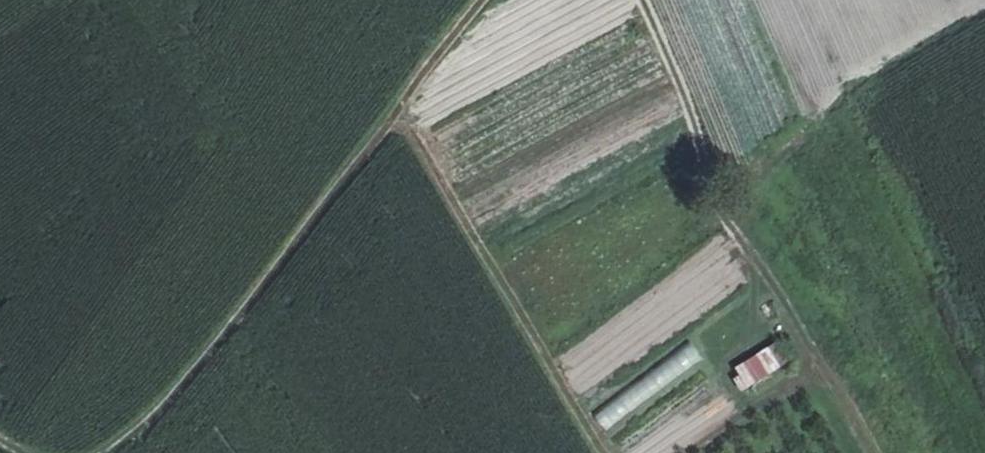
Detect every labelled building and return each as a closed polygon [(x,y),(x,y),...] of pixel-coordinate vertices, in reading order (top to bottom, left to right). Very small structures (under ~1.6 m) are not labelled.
[(777,130),(800,118),(750,0),(723,0),(777,130)] [(746,385),(772,368),(761,351),(735,368),(746,385)]
